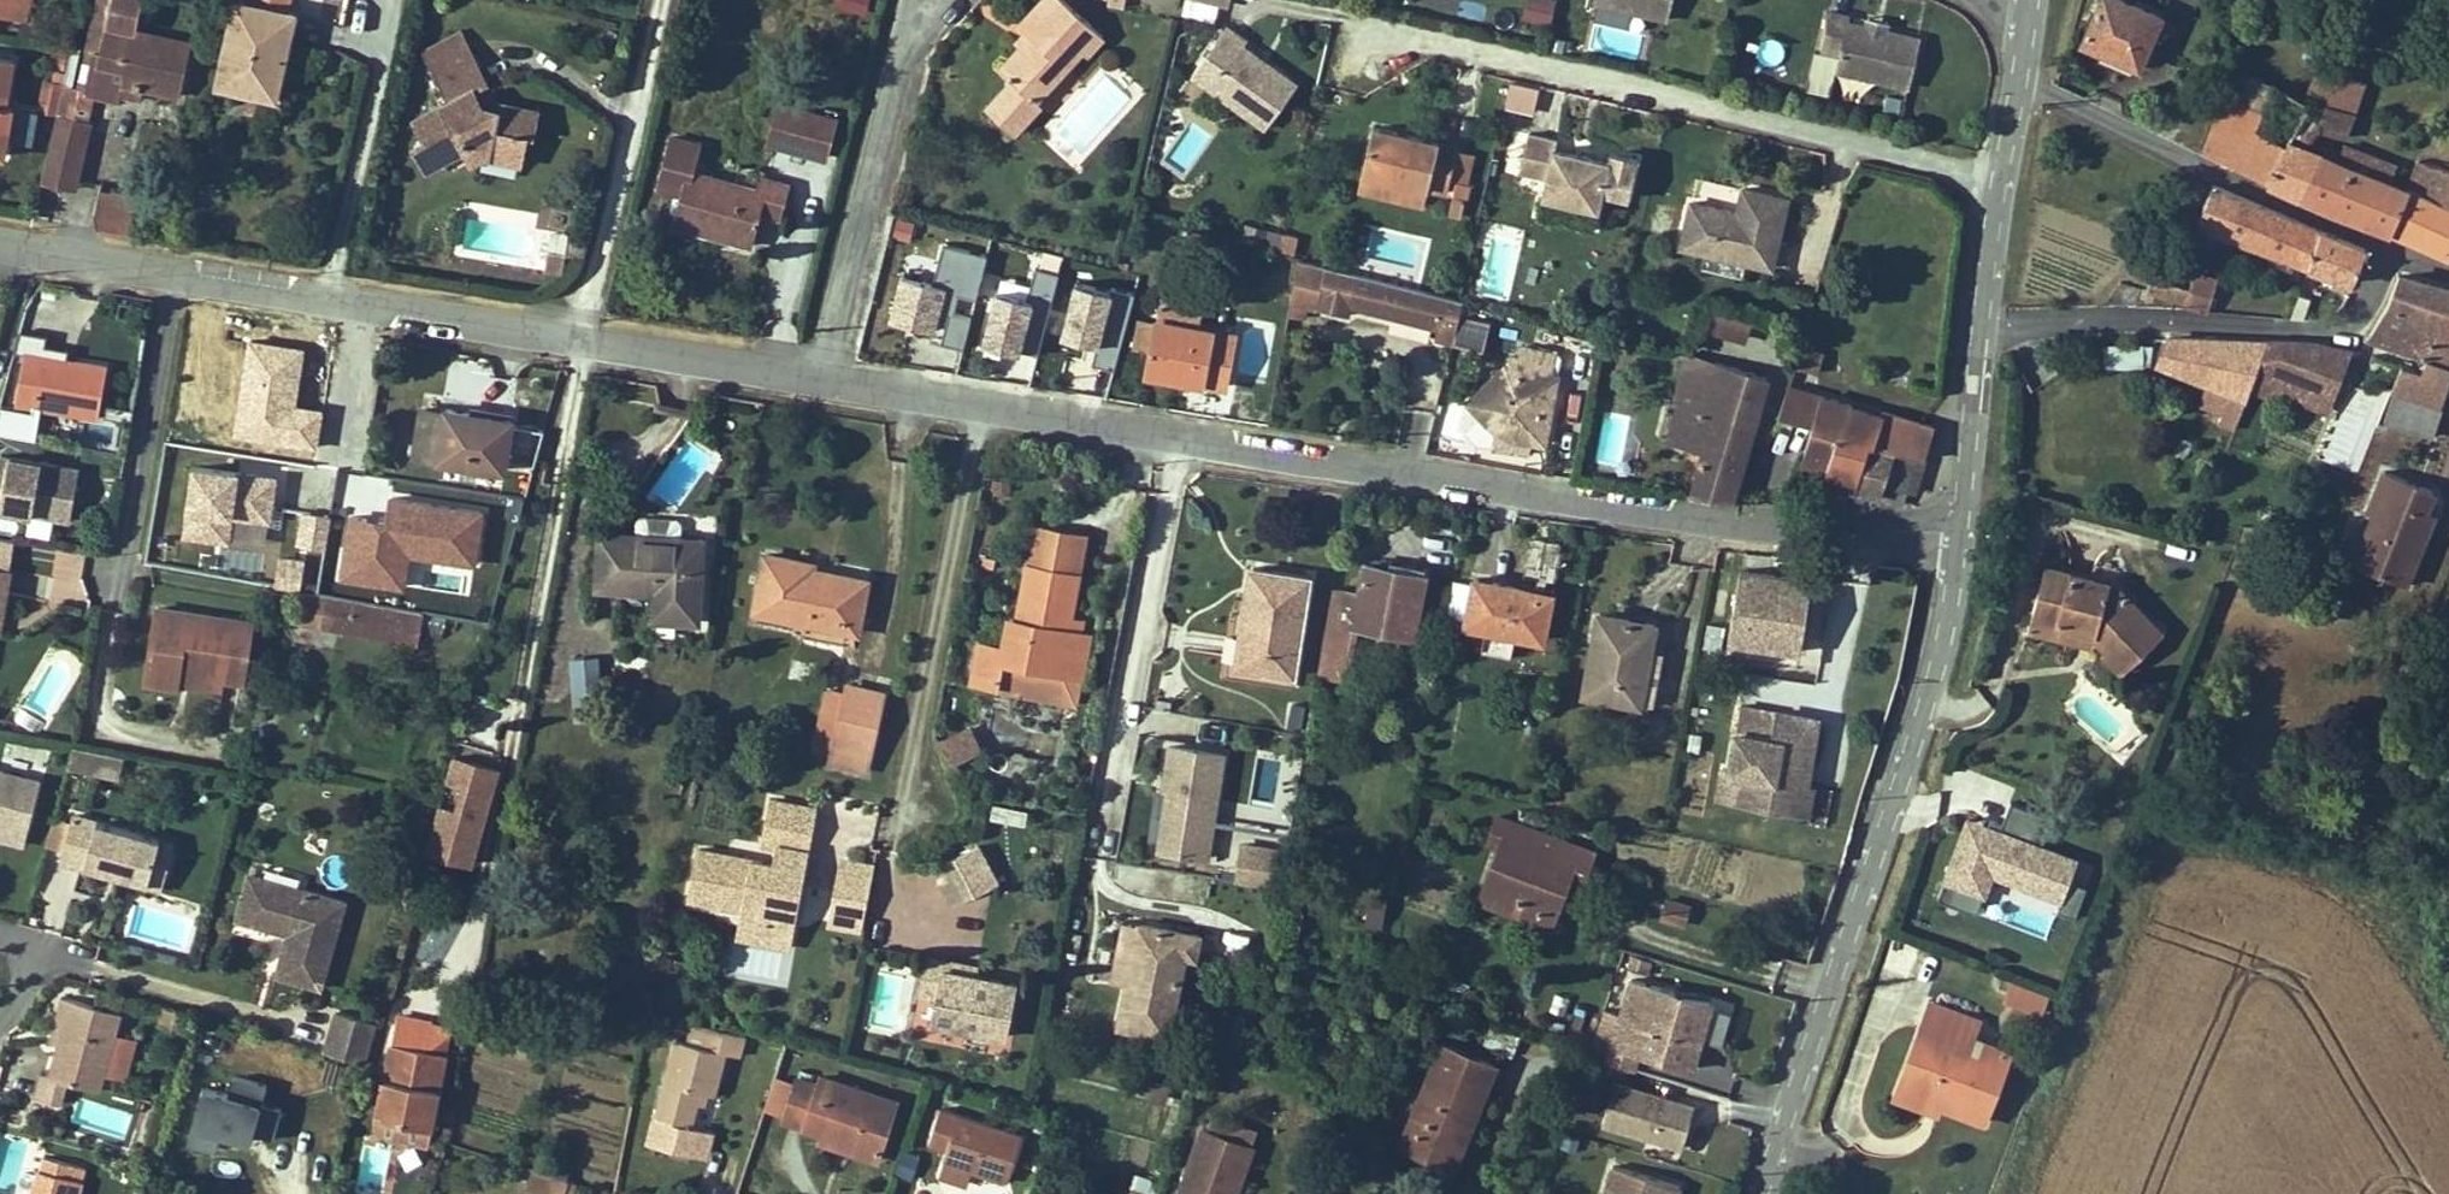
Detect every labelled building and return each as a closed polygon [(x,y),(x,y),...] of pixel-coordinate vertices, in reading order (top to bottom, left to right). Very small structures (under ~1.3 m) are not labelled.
[(23,20),(27,0),(0,0),(0,14),(23,20)] [(34,1),(29,0),(27,0),(23,20),(29,21),(34,1)] [(192,43),(136,31),(143,0),(112,0),(104,36),(107,37),(104,53),(94,51),(85,89),(91,90),(90,94),(109,98),(113,82),(123,84),(139,87),(180,96),(192,43)] [(112,0),(99,0),(91,34),(104,36),(112,0)] [(288,12),(285,11),(287,0),(237,0),(221,74),(243,79),(241,88),(276,96),(285,53),(279,51),(288,12)] [(343,22),(346,0),(316,0),(314,18),(343,22)] [(866,0),(850,0),(848,7),(863,12),(866,0)] [(1104,36),(1065,0),(1051,0),(1043,8),(1039,4),(1019,25),(1024,30),(1031,36),(1022,45),(1000,69),(1012,81),(986,108),(1014,133),(1040,104),(1026,91),(1055,60),(1060,65),(1078,46),(1082,51),(1086,54),(1104,36)] [(1051,0),(1043,0),(1039,4),(1043,8),(1051,0)] [(1216,2),(1208,0),(1185,0),(1182,12),(1211,19),(1216,2)] [(1555,0),(1530,0),(1526,17),(1549,23),(1555,0)] [(1672,0),(1595,0),(1594,2),(1668,19),(1672,0)] [(2160,16),(2123,0),(2101,0),(2082,42),(2114,55),(2117,47),(2136,55),(2142,58),(2160,16)] [(2331,19),(2337,0),(2321,0),(2317,15),(2331,19)] [(1909,86),(1920,38),(1886,30),(1866,26),(1848,22),(1850,16),(1829,11),(1821,49),(1839,53),(1836,70),(1909,86)] [(285,53),(294,13),(288,12),(279,51),(285,53)] [(1886,30),(1887,22),(1868,17),(1866,26),(1886,30)] [(1265,129),(1297,84),(1269,65),(1266,69),(1257,63),(1260,58),(1243,46),(1247,41),(1227,26),(1192,75),(1265,129)] [(1022,45),(1031,36),(1024,30),(1016,39),(1022,45)] [(429,60),(465,41),(460,33),(425,52),(429,60)] [(519,133),(525,108),(497,102),(495,108),(481,105),(477,98),(473,90),(486,83),(465,41),(429,60),(451,100),(415,119),(425,139),(414,145),(428,169),(465,149),(472,161),(483,154),(519,162),(525,134),(519,133)] [(1065,70),(1082,51),(1078,46),(1060,65),(1065,70)] [(2130,68),(2136,55),(2117,47),(2114,55),(2111,60),(2130,68)] [(85,89),(94,51),(88,49),(79,87),(85,89)] [(1816,52),(1811,89),(1830,92),(1835,55),(1816,52)] [(12,63),(13,61),(0,58),(0,154),(4,155),(13,107),(5,106),(12,63)] [(1266,69),(1269,65),(1260,58),(1257,63),(1266,69)] [(2307,149),(2316,129),(2326,103),(2337,72),(2320,65),(2306,102),(2240,69),(2227,98),(2262,114),(2255,127),(2289,142),(2307,149)] [(2353,112),(2363,80),(2337,72),(2326,103),(2353,112)] [(241,88),(243,79),(221,74),(219,83),(241,88)] [(58,107),(64,84),(46,81),(40,103),(58,107)] [(120,96),(123,84),(113,82),(109,98),(119,101),(120,96)] [(84,120),(90,94),(91,90),(85,89),(79,87),(64,84),(58,107),(57,114),(84,120)] [(136,99),(139,87),(123,84),(120,96),(136,99)] [(495,108),(497,102),(477,98),(481,105),(495,108)] [(2204,153),(2270,182),(2301,196),(2321,155),(2307,149),(2289,142),(2255,127),(2262,114),(2227,98),(2204,153)] [(2344,138),(2353,112),(2326,103),(2316,129),(2344,138)] [(784,146),(794,109),(779,104),(769,142),(784,146)] [(10,137),(29,142),(37,110),(18,105),(10,137)] [(531,136),(536,110),(525,108),(519,133),(525,134),(531,136)] [(825,157),(835,119),(794,109),(784,146),(825,157)] [(77,180),(91,122),(84,120),(57,114),(41,181),(59,185),(61,176),(77,180)] [(1457,150),(1457,147),(1410,136),(1410,138),(1397,135),(1398,133),(1373,127),(1362,173),(1428,188),(1447,193),(1450,179),(1457,150)] [(1629,197),(1639,159),(1610,153),(1608,161),(1555,148),(1557,140),(1528,133),(1519,172),(1547,178),(1543,197),(1598,209),(1602,191),(1629,197)] [(781,218),(790,185),(759,177),(756,189),(694,173),(701,145),(670,137),(656,187),(681,194),(673,224),(752,245),(761,213),(781,218)] [(2396,166),(2344,145),(2337,162),(2350,168),(2388,183),(2396,166)] [(1466,183),(1473,153),(1457,150),(1450,179),(1466,183)] [(2391,232),(2407,190),(2388,183),(2350,168),(2337,162),(2321,155),(2301,196),(2331,210),(2391,232)] [(2448,178),(2448,170),(2419,161),(2408,187),(2408,188),(2443,202),(2448,178)] [(1424,206),(1428,188),(1362,173),(1358,190),(1424,206)] [(75,188),(77,180),(61,176),(59,185),(75,188)] [(2443,202),(2408,188),(2407,190),(2391,232),(2412,236),(2432,250),(2448,257),(2448,178),(2443,202)] [(125,234),(135,195),(100,186),(93,215),(96,229),(125,234)] [(2223,233),(2238,197),(2212,186),(2197,223),(2223,233)] [(1772,268),(1788,199),(1743,189),(1737,212),(1736,217),(1730,215),(1731,211),(1691,202),(1681,247),(1705,252),(1746,262),(1772,268)] [(1461,216),(1465,199),(1453,196),(1449,213),(1461,216)] [(2309,265),(2320,232),(2238,197),(2223,233),(2309,265)] [(1264,247),(1268,230),(1246,225),(1242,241),(1264,247)] [(1279,250),(1283,233),(1268,230),(1264,247),(1279,250)] [(2353,282),(2366,249),(2320,231),(2309,265),(2353,282)] [(565,253),(568,236),(551,233),(548,250),(565,253)] [(1293,254),(1297,237),(1283,233),(1279,250),(1293,254)] [(898,272),(888,324),(965,338),(972,304),(975,304),(985,251),(939,242),(932,279),(898,272)] [(563,271),(566,254),(564,254),(565,253),(548,250),(545,268),(563,271)] [(1742,277),(1746,262),(1705,252),(1701,267),(1742,277)] [(1317,308),(1327,267),(1298,260),(1290,303),(1306,307),(1317,309),(1317,308)] [(1463,301),(1342,271),(1327,267),(1317,308),(1347,316),(1350,304),(1438,326),(1435,338),(1453,343),(1463,301)] [(1032,294),(1053,294),(1053,269),(1033,269),(1032,294)] [(2208,310),(2217,281),(2193,273),(2189,288),(2152,276),(2147,290),(2154,292),(2208,310)] [(2439,321),(2448,325),(2448,288),(2399,275),(2388,303),(2369,336),(2421,353),(2427,355),(2439,321)] [(1073,276),(1057,332),(1096,343),(1091,361),(1113,367),(1133,293),(1073,276)] [(1021,349),(1032,295),(992,287),(981,341),(1021,349)] [(2152,300),(2154,292),(2147,290),(2145,298),(2152,300)] [(2305,310),(2309,298),(2299,295),(2295,306),(2305,310)] [(1198,328),(1202,308),(1161,300),(1157,320),(1198,328)] [(1303,318),(1306,307),(1290,303),(1288,315),(1303,318)] [(2302,320),(2305,310),(2295,306),(2291,318),(2302,320)] [(1354,307),(1352,313),(1429,334),(1431,328),(1354,307)] [(1742,338),(1748,320),(1721,312),(1715,330),(1742,338)] [(1151,349),(1156,323),(1140,319),(1135,346),(1151,349)] [(1225,386),(1235,334),(1198,328),(1157,320),(1156,323),(1151,349),(1147,371),(1169,376),(1168,385),(1189,389),(1191,380),(1225,386)] [(2439,321),(2427,355),(2421,370),(2416,369),(2402,365),(2392,389),(2393,390),(2426,400),(2439,363),(2448,367),(2448,325),(2439,321)] [(909,359),(955,366),(959,345),(912,338),(909,359)] [(2257,369),(2267,342),(2264,341),(2264,342),(2168,338),(2159,364),(2241,396),(2247,398),(2251,386),(2257,369)] [(2301,380),(2316,344),(2267,341),(2267,342),(2257,369),(2275,376),(2273,381),(2298,390),(2301,380)] [(2334,394),(2350,353),(2316,344),(2301,380),(2334,394)] [(1545,441),(1559,375),(1555,374),(1560,354),(1521,345),(1519,356),(1511,355),(1508,367),(1506,366),(1499,372),(1492,379),(1469,400),(1475,406),(1483,414),(1483,413),(1488,419),(1500,428),(1515,434),(1533,437),(1545,441)] [(2149,365),(2151,345),(2107,346),(2107,366),(2149,365)] [(1818,372),(1824,356),(1804,349),(1798,366),(1818,372)] [(15,403),(99,417),(107,367),(74,361),(75,355),(44,350),(43,356),(24,352),(15,403)] [(1731,503),(1768,377),(1690,353),(1686,364),(1685,370),(1675,404),(1679,405),(1668,443),(1703,452),(1692,497),(1731,503)] [(2421,370),(2427,355),(2421,353),(2416,369),(2421,370)] [(2439,363),(2426,400),(2439,405),(2448,377),(2448,367),(2439,363)] [(1492,379),(1499,372),(1497,369),(1489,376),(1492,379)] [(2273,381),(2275,376),(2257,369),(2251,386),(2269,394),(2271,388),(2295,397),(2298,390),(2273,381)] [(1168,385),(1169,376),(1147,371),(1145,381),(1168,385)] [(2334,394),(2301,380),(2298,390),(2295,397),(2328,410),(2334,394)] [(1855,489),(1870,443),(1895,451),(1923,459),(1933,427),(1882,411),(1880,417),(1850,407),(1851,404),(1788,387),(1778,416),(1812,425),(1802,463),(1826,470),(1824,480),(1855,489)] [(2431,436),(2441,405),(2439,405),(2426,400),(2393,390),(2384,421),(2431,436)] [(2236,430),(2247,398),(2241,396),(2236,409),(2233,407),(2226,426),(2236,430)] [(1515,434),(1500,428),(1488,419),(1483,413),(1483,414),(1475,406),(1469,412),(1481,426),(1495,437),(1512,444),(1530,447),(1533,437),(1515,434)] [(422,409),(414,456),(504,470),(512,420),(446,409),(446,413),(422,409)] [(1885,485),(1895,451),(1870,443),(1855,489),(1881,496),(1885,485)] [(1913,493),(1923,459),(1895,451),(1885,485),(1913,493)] [(124,457),(114,455),(112,473),(121,474),(124,457)] [(1,456),(0,460),(0,508),(70,521),(79,469),(1,456)] [(181,539),(229,541),(231,518),(272,520),(275,468),(185,463),(181,539)] [(2374,515),(2355,564),(2405,584),(2422,541),(2415,538),(2434,491),(2385,471),(2368,512),(2374,515)] [(1903,506),(1906,491),(1885,485),(1881,496),(1880,499),(1903,506)] [(475,564),(484,506),(387,491),(383,516),(347,510),(336,578),(404,588),(410,554),(475,564)] [(324,547),(330,514),(300,509),(294,542),(324,547)] [(2415,538),(2422,541),(2432,517),(2425,514),(2415,538)] [(698,621),(703,540),(681,538),(682,522),(678,518),(641,516),(636,519),(635,535),(599,533),(595,586),(654,590),(669,591),(667,619),(698,621)] [(0,538),(0,569),(9,570),(14,541),(0,538)] [(51,596),(77,597),(80,552),(54,550),(51,596)] [(279,552),(272,584),(298,589),(305,557),(279,552)] [(765,554),(754,611),(857,632),(867,581),(821,572),(820,577),(811,575),(812,570),(814,564),(765,554)] [(20,572),(46,572),(47,556),(21,555),(20,572)] [(979,643),(972,681),(998,686),(1002,661),(1081,676),(1082,676),(1089,634),(1080,632),(1068,630),(1070,619),(1081,560),(1071,558),(1070,562),(1029,555),(1017,619),(1009,618),(1004,647),(979,643)] [(1332,589),(1321,651),(1343,656),(1349,650),(1355,621),(1413,632),(1424,576),(1366,564),(1360,594),(1332,589)] [(1245,621),(1254,568),(1251,567),(1241,629),(1247,630),(1248,622),(1245,621)] [(2103,651),(2123,672),(2162,634),(2115,586),(2045,567),(2031,617),(2094,633),(2108,647),(2103,651)] [(1294,676),(1310,576),(1254,568),(1245,621),(1248,622),(1247,630),(1241,629),(1235,666),(1294,676)] [(2,617),(9,570),(0,569),(0,617),(2,617)] [(1740,570),(1728,640),(1801,650),(1811,581),(1740,570)] [(1510,658),(1515,634),(1543,640),(1552,594),(1474,578),(1465,624),(1486,628),(1481,652),(1510,658)] [(652,618),(667,619),(669,591),(654,590),(652,618)] [(305,592),(299,620),(323,624),(328,596),(305,592)] [(423,613),(328,596),(323,624),(417,642),(423,613)] [(252,622),(158,607),(147,681),(177,686),(178,682),(179,671),(224,678),(242,681),(252,622)] [(1655,625),(1599,614),(1584,694),(1639,705),(1655,625)] [(2094,633),(2031,617),(2028,629),(2091,645),(2094,633)] [(1068,630),(1080,632),(1082,621),(1070,619),(1068,630)] [(1704,647),(1720,650),(1723,627),(1708,625),(1704,647)] [(1321,651),(1317,674),(1343,679),(1349,650),(1343,656),(1321,651)] [(597,658),(572,660),(577,721),(601,719),(597,658)] [(998,686),(997,689),(1076,703),(1081,676),(1002,661),(998,686)] [(179,671),(178,682),(222,689),(224,678),(179,671)] [(866,769),(883,694),(847,686),(845,694),(832,753),(830,761),(866,769)] [(832,753),(845,694),(828,690),(814,749),(832,753)] [(2413,707),(2400,700),(2393,713),(2406,720),(2413,707)] [(1771,738),(1775,714),(1740,707),(1735,731),(1771,738)] [(1776,711),(1775,714),(1771,738),(1735,731),(1727,773),(1722,772),(1717,798),(1788,812),(1793,781),(1788,780),(1790,768),(1808,771),(1818,719),(1776,711)] [(962,757),(978,748),(969,728),(950,737),(962,757)] [(499,738),(459,731),(455,749),(471,752),(465,782),(489,787),(499,738)] [(1701,735),(1691,733),(1687,750),(1698,752),(1701,735)] [(953,761),(962,757),(950,737),(939,742),(953,761)] [(68,767),(110,776),(115,755),(73,746),(68,767)] [(1159,850),(1165,851),(1207,857),(1223,754),(1170,746),(1163,788),(1168,788),(1159,850)] [(455,749),(447,779),(465,782),(471,752),(455,749)] [(124,757),(115,755),(110,776),(119,778),(124,757)] [(1793,781),(1788,812),(1805,815),(1811,785),(1805,784),(1808,771),(1790,768),(1788,780),(1793,781)] [(26,830),(39,781),(0,771),(0,824),(26,830)] [(698,849),(689,899),(744,910),(742,920),(792,930),(801,883),(789,881),(795,851),(807,853),(815,808),(771,800),(763,844),(778,847),(774,864),(698,849)] [(1023,826),(1027,810),(991,802),(987,818),(1023,826)] [(2040,833),(2047,813),(2011,802),(2005,822),(2040,833)] [(2077,855),(1965,813),(1939,879),(1986,897),(1995,874),(2060,899),(2077,855)] [(60,860),(106,873),(108,866),(125,870),(123,878),(147,885),(160,839),(73,815),(71,822),(63,851),(60,860)] [(1517,823),(1498,816),(1488,842),(1499,847),(1480,899),(1551,925),(1566,883),(1567,881),(1532,868),(1543,840),(1515,829),(1517,823)] [(46,846),(63,851),(71,822),(54,817),(46,846)] [(1594,852),(1517,823),(1515,829),(1543,840),(1532,868),(1567,881),(1566,883),(1580,888),(1594,852)] [(22,845),(26,830),(0,824),(0,839),(22,845)] [(160,839),(147,885),(162,889),(175,843),(160,839)] [(1242,844),(1236,880),(1280,887),(1287,850),(1242,844)] [(953,904),(997,883),(978,845),(934,866),(953,904)] [(801,883),(807,853),(795,851),(789,881),(801,883)] [(862,928),(874,868),(845,863),(834,923),(862,928)] [(125,870),(108,866),(106,873),(123,878),(125,870)] [(320,988),(345,902),(249,875),(238,918),(288,934),(277,975),(320,988)] [(2056,905),(2069,914),(2085,889),(2071,881),(2056,905)] [(1386,900),(1370,897),(1365,926),(1381,928),(1386,900)] [(1662,918),(1683,924),(1689,906),(1667,899),(1662,918)] [(738,938),(789,947),(792,930),(742,920),(738,938)] [(1119,1026),(1168,1036),(1184,955),(1195,957),(1199,936),(1139,924),(1119,1026)] [(928,954),(921,991),(937,994),(942,967),(982,974),(983,965),(928,954)] [(1007,1034),(1017,981),(982,974),(942,967),(937,994),(932,1019),(1007,1034)] [(2049,995),(2010,980),(2004,997),(2043,1012),(2049,995)] [(1692,1067),(1711,1004),(1632,981),(1622,1016),(1605,1010),(1588,1055),(1634,1070),(1639,1051),(1692,1067)] [(121,1013),(120,1012),(94,1005),(64,997),(58,1017),(66,1019),(59,1043),(50,1075),(43,1073),(36,1097),(60,1104),(66,1082),(100,1091),(121,1013)] [(1785,1015),(1790,1003),(1772,997),(1768,1009),(1785,1015)] [(1900,1079),(1942,1094),(1938,1104),(1985,1122),(2007,1065),(1971,1051),(1977,1034),(1984,1018),(1931,998),(1900,1079)] [(377,1023),(336,1011),(324,1052),(365,1063),(377,1023)] [(385,1077),(375,1127),(381,1135),(427,1144),(446,1052),(427,1048),(432,1023),(397,1016),(387,1066),(394,1068),(392,1079),(385,1077)] [(58,1017),(53,1035),(51,1041),(59,1043),(66,1019),(58,1017)] [(675,1039),(655,1117),(691,1127),(697,1103),(700,1092),(708,1093),(714,1095),(726,1052),(740,1056),(745,1035),(693,1022),(687,1043),(675,1039)] [(446,1052),(451,1027),(432,1023),(427,1048),(446,1052)] [(1513,1055),(1519,1038),(1491,1027),(1485,1045),(1513,1055)] [(581,1046),(591,1049),(595,1031),(585,1029),(581,1046)] [(1977,1034),(1971,1051),(2007,1065),(2013,1048),(1977,1034)] [(1496,1064),(1443,1042),(1401,1146),(1454,1167),(1496,1064)] [(1603,1062),(1601,1070),(1611,1073),(1613,1065),(1603,1062)] [(387,1066),(385,1077),(392,1079),(394,1068),(387,1066)] [(1606,1088),(1611,1073),(1601,1070),(1596,1085),(1606,1088)] [(255,1101),(260,1083),(226,1075),(221,1094),(192,1087),(179,1142),(212,1150),(216,1135),(245,1142),(248,1133),(271,1138),(279,1106),(255,1101)] [(798,1078),(784,1121),(823,1134),(849,1142),(847,1150),(877,1159),(891,1114),(855,1103),(860,1089),(821,1077),(819,1085),(798,1078)] [(1144,1079),(1141,1093),(1164,1099),(1167,1085),(1144,1079)] [(1894,1095),(1935,1111),(1938,1104),(1942,1094),(1900,1079),(1894,1095)] [(1614,1083),(1602,1123),(1682,1147),(1695,1107),(1614,1083)] [(896,1100),(860,1089),(855,1103),(891,1114),(896,1100)] [(1574,1113),(1592,1118),(1598,1096),(1581,1091),(1574,1113)] [(708,1093),(700,1092),(697,1103),(705,1105),(708,1093)] [(983,1176),(1005,1183),(1021,1133),(939,1108),(929,1141),(950,1147),(945,1164),(983,1176)] [(691,1127),(655,1117),(649,1142),(707,1157),(713,1132),(691,1127)] [(1178,1193),(1235,1193),(1253,1147),(1202,1129),(1178,1193)] [(849,1142),(823,1134),(821,1142),(847,1150),(849,1142)] [(532,1169),(566,1180),(571,1164),(537,1153),(532,1169)] [(32,1193),(78,1193),(85,1168),(44,1157),(40,1170),(38,1170),(32,1193)] [(983,1176),(945,1164),(941,1176),(979,1188),(983,1176)] [(1614,1193),(1677,1193),(1680,1186),(1613,1165),(1605,1191),(1614,1193)] [(532,1169),(526,1187),(548,1193),(572,1193),(575,1183),(566,1180),(532,1169)] [(1161,1183),(1137,1175),(1130,1193),(1157,1193),(1161,1183)]
